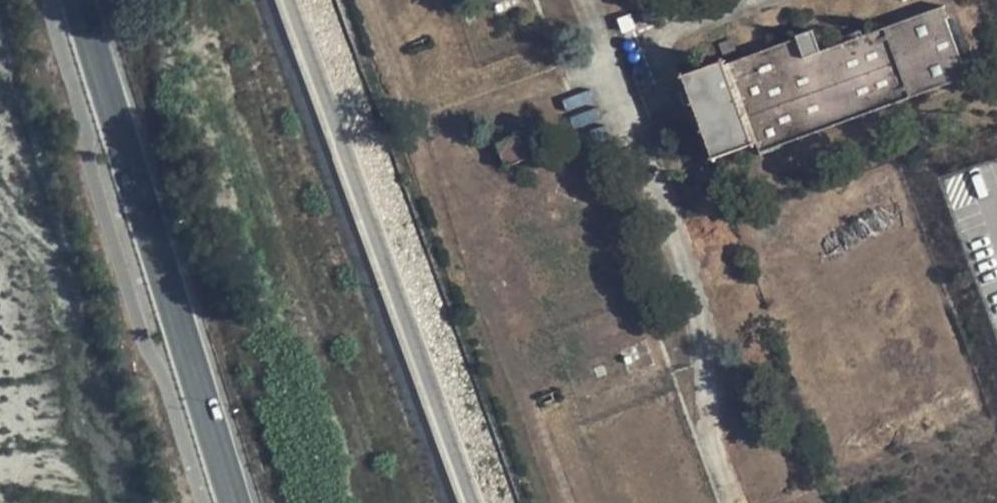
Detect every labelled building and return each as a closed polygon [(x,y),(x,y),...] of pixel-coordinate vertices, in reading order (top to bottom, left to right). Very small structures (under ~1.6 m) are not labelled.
[(760,151),(968,72),(945,3),(825,45),(818,26),(802,32),(803,34),(729,62),(760,151)] [(738,46),(734,36),(723,40),(727,51),(738,46)] [(711,148),(713,156),(753,141),(722,57),(683,70),(695,106),(711,148)] [(703,150),(711,148),(695,106),(688,109),(703,150)] [(531,153),(522,130),(494,140),(502,164),(531,153)] [(753,152),(751,147),(741,151),(743,155),(753,152)]
